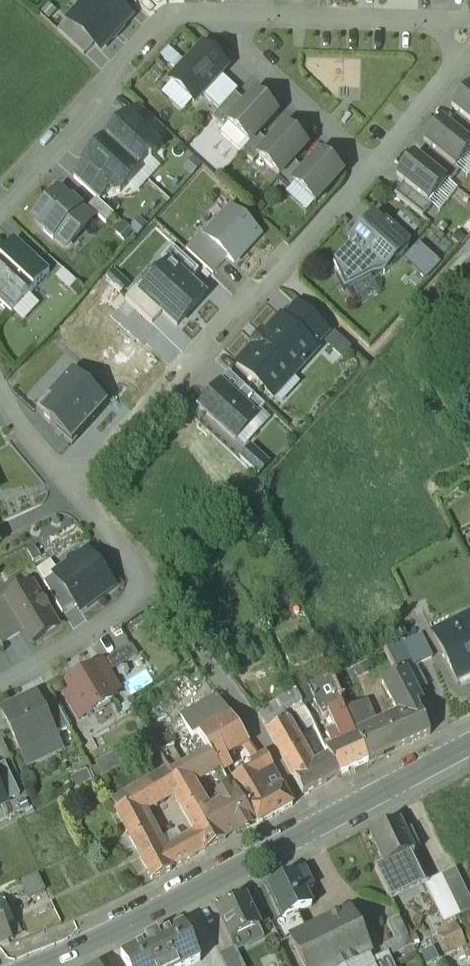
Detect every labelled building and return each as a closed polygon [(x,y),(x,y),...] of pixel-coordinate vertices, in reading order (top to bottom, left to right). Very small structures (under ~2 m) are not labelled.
[(130,21),(133,18),(138,23),(145,23),(145,28),(169,29),(170,8),(170,0),(111,0),(130,21)] [(99,86),(130,53),(97,23),(66,56),(92,80),(99,86)] [(229,103),(200,80),(165,118),(193,142),(229,103)] [(222,113),(202,134),(218,150),(234,132),(239,128),(222,113)] [(468,123),(449,146),(456,152),(469,162),(469,124),(468,123)] [(276,152),(254,131),(245,141),(227,161),(228,162),(249,181),(257,172),(276,152)] [(218,150),(215,153),(211,157),(222,167),(228,162),(227,161),(245,141),(234,132),(218,150)] [(164,168),(139,145),(128,157),(153,180),(164,168)] [(456,152),(448,163),(469,180),(469,162),(456,152)] [(128,157),(126,155),(105,179),(136,207),(145,197),(151,197),(157,190),(157,184),(153,180),(128,157)] [(441,157),(422,180),(429,186),(453,205),(454,205),(469,184),(469,180),(441,157)] [(292,171),(284,164),(267,182),(257,193),(257,194),(279,214),(292,199),(306,184),(303,182),(306,179),(294,168),(292,171)] [(136,207),(105,179),(83,202),(85,204),(110,227),(114,231),(120,230),(127,223),(127,217),(136,207)] [(453,205),(429,186),(420,197),(445,216),(448,219),(458,208),(454,205),(453,205)] [(303,208),(292,220),(293,221),(314,240),(341,211),(319,191),(303,208)] [(420,197),(413,191),(395,215),(402,220),(426,240),(427,239),(445,216),(420,197)] [(110,227),(85,204),(74,215),(99,239),(110,227)] [(426,240),(402,220),(393,231),(421,254),(431,242),(427,239),(426,240)] [(69,239),(58,229),(35,255),(46,265),(43,268),(53,277),(56,274),(66,284),(90,259),(79,248),(82,246),(72,236),(69,239)] [(259,271),(231,245),(205,273),(227,294),(233,299),(259,271)] [(374,249),(348,278),(350,280),(371,312),(382,309),(383,310),(407,284),(405,282),(408,280),(374,249)] [(205,273),(200,270),(186,286),(212,310),(227,294),(205,273)] [(0,293),(0,297),(2,299),(0,302),(0,341),(12,351),(49,310),(14,277),(0,293)] [(371,312),(350,280),(332,300),(338,310),(335,311),(343,326),(371,312)] [(424,316),(439,299),(418,280),(403,296),(424,316)] [(168,300),(169,298),(188,316),(198,306),(172,282),(161,293),(168,300)] [(142,327),(163,347),(177,360),(204,331),(188,316),(169,298),(168,300),(142,327)] [(136,322),(125,334),(152,358),(163,347),(142,327),(136,322)] [(315,356),(296,338),(282,353),(302,371),(315,356)] [(282,353),(280,351),(263,370),(261,368),(252,378),(254,380),(237,398),(272,431),(302,399),(303,400),(305,398),(303,397),(315,384),(313,382),(327,367),(315,356),(302,371),(282,353)] [(37,442),(71,474),(107,436),(72,404),(37,442)] [(220,416),(199,439),(234,472),(255,449),(235,430),(220,416)] [(264,439),(245,421),(235,430),(255,449),(264,439)] [(68,591),(54,601),(55,601),(76,630),(81,637),(113,613),(87,577),(78,584),(68,591)] [(76,582),(72,581),(68,584),(67,589),(68,591),(78,584),(76,582)] [(76,630),(55,601),(44,609),(62,640),(76,630)] [(32,612),(2,630),(8,642),(11,640),(22,659),(28,669),(56,653),(32,612)] [(2,630),(0,631),(0,669),(1,671),(22,659),(11,640),(8,642),(2,630)] [(433,656),(456,703),(469,696),(469,637),(433,656)] [(421,656),(402,665),(412,688),(431,678),(421,656)] [(401,665),(383,673),(384,674),(385,674),(396,695),(405,690),(405,691),(412,688),(402,665),(401,665)] [(121,715),(105,687),(94,693),(111,721),(121,715)] [(396,695),(381,702),(398,732),(400,731),(416,724),(421,722),(405,691),(405,690),(396,695)] [(94,692),(67,708),(77,724),(70,729),(79,744),(86,740),(87,740),(113,724),(111,721),(94,693),(94,692)] [(331,733),(344,728),(329,694),(296,711),(299,715),(312,743),(324,739),(331,733)] [(300,750),(312,743),(299,715),(257,735),(273,762),(293,753),(300,750)] [(215,719),(180,738),(191,758),(198,754),(228,737),(215,719)] [(36,721),(2,737),(21,779),(56,763),(55,761),(42,733),(36,721)] [(416,724),(400,731),(403,737),(385,746),(395,768),(429,754),(416,724)] [(70,755),(54,727),(42,733),(55,761),(70,755)] [(344,728),(331,733),(338,751),(350,744),(351,743),(344,728)] [(228,737),(198,754),(210,774),(215,782),(247,763),(230,736),(228,737)] [(350,744),(338,751),(346,773),(331,779),(339,795),(366,781),(350,744)] [(385,746),(361,756),(370,780),(395,768),(385,746)] [(315,792),(293,753),(273,762),(302,814),(339,795),(331,779),(320,791),(315,792)] [(247,763),(215,782),(219,790),(221,793),(229,788),(232,792),(257,778),(247,763)] [(172,770),(161,774),(167,792),(179,787),(172,770)] [(210,774),(169,795),(179,811),(193,805),(206,797),(219,790),(215,782),(210,774)] [(257,778),(232,792),(239,806),(257,794),(271,787),(264,774),(257,778)] [(271,787),(257,794),(268,814),(281,805),(271,787)] [(229,788),(221,793),(230,808),(231,810),(235,808),(239,806),(232,792),(229,788)] [(206,797),(217,815),(230,808),(221,793),(219,790),(206,797)] [(167,791),(149,799),(162,820),(173,815),(179,811),(169,795),(167,791)] [(157,819),(142,828),(143,830),(162,820),(149,799),(108,821),(114,831),(137,818),(151,810),(157,819)] [(222,823),(209,831),(193,805),(179,811),(173,815),(192,848),(193,848),(196,854),(205,869),(255,842),(251,835),(249,830),(247,828),(235,808),(231,810),(230,808),(217,815),(222,823)] [(251,825),(248,828),(249,830),(251,835),(255,842),(256,844),(292,825),(281,805),(268,814),(251,825)] [(251,825),(239,806),(235,808),(247,828),(249,830),(248,828),(251,825)] [(157,819),(151,810),(137,818),(142,828),(157,819)] [(142,828),(137,818),(114,831),(131,861),(149,851),(153,848),(143,830),(142,828)] [(399,840),(369,855),(383,882),(374,886),(387,912),(425,894),(399,840)] [(177,849),(155,861),(161,871),(166,871),(184,861),(177,849)] [(155,861),(149,851),(131,861),(152,900),(172,889),(170,887),(161,871),(155,861)] [(453,886),(440,892),(458,931),(469,925),(469,920),(453,886)] [(304,887),(267,905),(282,936),(283,937),(297,930),(311,924),(304,909),(313,905),(304,887)] [(440,892),(423,901),(441,939),(458,931),(440,892)] [(37,898),(21,905),(28,921),(44,913),(37,898)] [(245,915),(217,929),(231,958),(259,944),(245,915)] [(5,923),(0,925),(0,941),(4,949),(15,944),(5,923)] [(326,937),(339,964),(335,965),(367,965),(348,927),(326,937)] [(282,936),(271,941),(280,960),(291,955),(291,954),(305,947),(297,930),(283,937),(282,936)] [(385,940),(393,957),(381,963),(383,965),(401,965),(411,961),(398,934),(385,940)] [(291,954),(291,955),(297,965),(335,965),(339,964),(326,937),(305,947),(291,954)] [(456,940),(437,948),(445,965),(455,965),(466,961),(456,940)] [(9,961),(4,949),(0,941),(0,965),(9,961)] [(15,944),(4,949),(9,961),(20,955),(15,944)] [(158,958),(156,954),(146,959),(147,963),(140,965),(194,965),(184,945),(158,958)]
